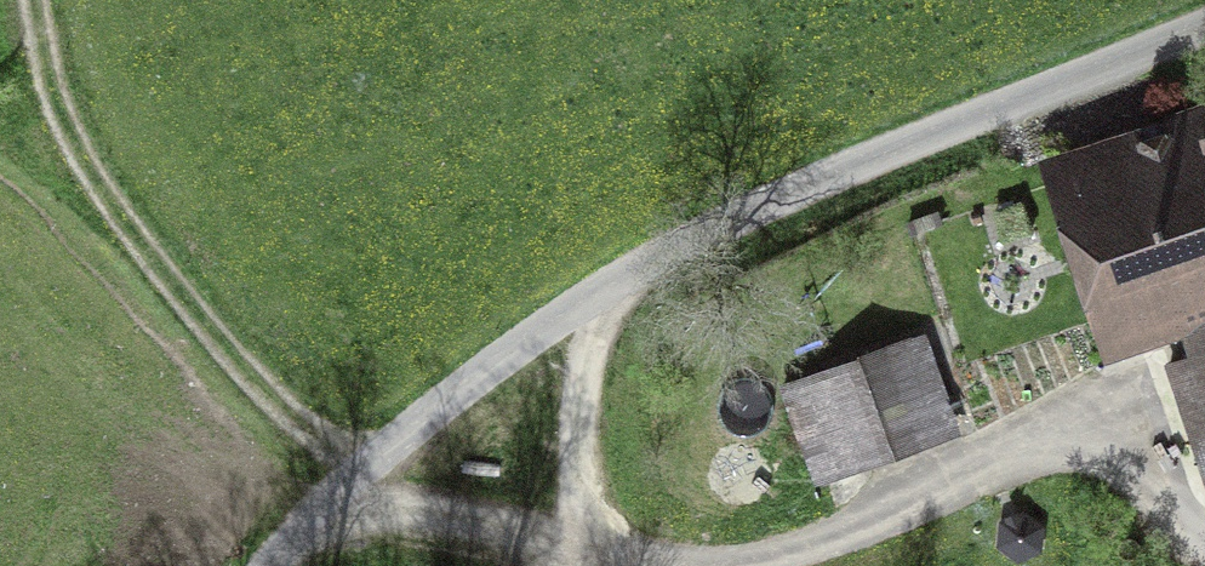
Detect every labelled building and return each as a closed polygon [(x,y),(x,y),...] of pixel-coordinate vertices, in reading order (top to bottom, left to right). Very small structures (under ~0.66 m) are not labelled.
[(1078,184),(1124,321),(1204,294),(1204,141),(1078,184)] [(922,341),(788,387),(818,466),(950,421),(922,341)] [(1169,365),(1204,475),(1204,353),(1169,365)] [(999,546),(1018,560),(1039,551),(1041,527),(1023,514),(1001,523),(999,546)]
